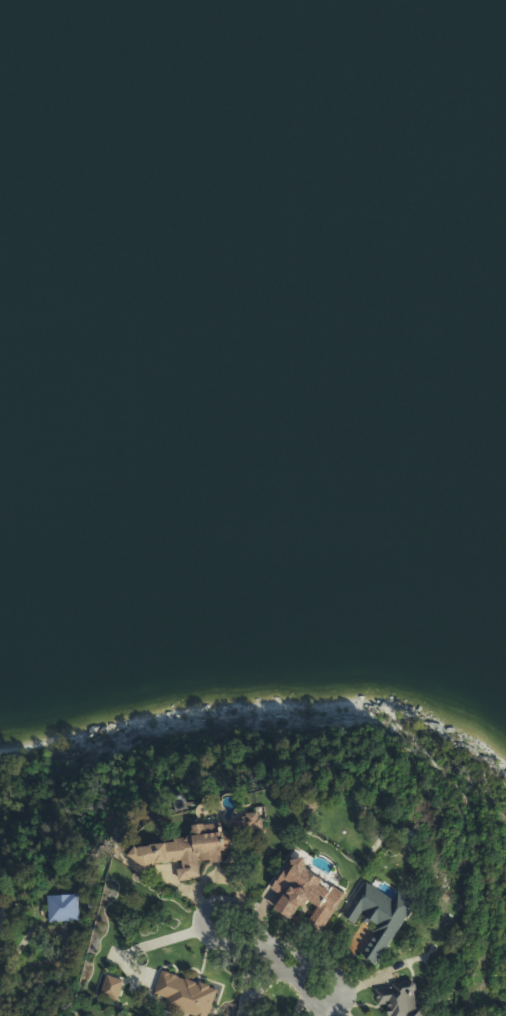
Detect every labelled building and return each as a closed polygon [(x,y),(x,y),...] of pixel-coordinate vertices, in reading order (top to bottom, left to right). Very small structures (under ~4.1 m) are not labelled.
[(253,847),(251,827),(258,827),(257,819),(239,821),(239,823),(198,827),(199,837),(172,840),(174,858),(184,857),(186,879),(207,877),(206,864),(229,862),(228,850),(253,847)] [(347,917),(360,925),(367,913),(382,922),(364,955),(383,965),(420,901),(404,892),(400,898),(368,880),(347,917)] [(165,972),(159,994),(172,998),(168,1010),(191,1015),(213,1015),(221,987),(165,972)] [(392,1005),(392,1015),(425,1015),(423,983),(379,986),(380,1006),(392,1005)]
